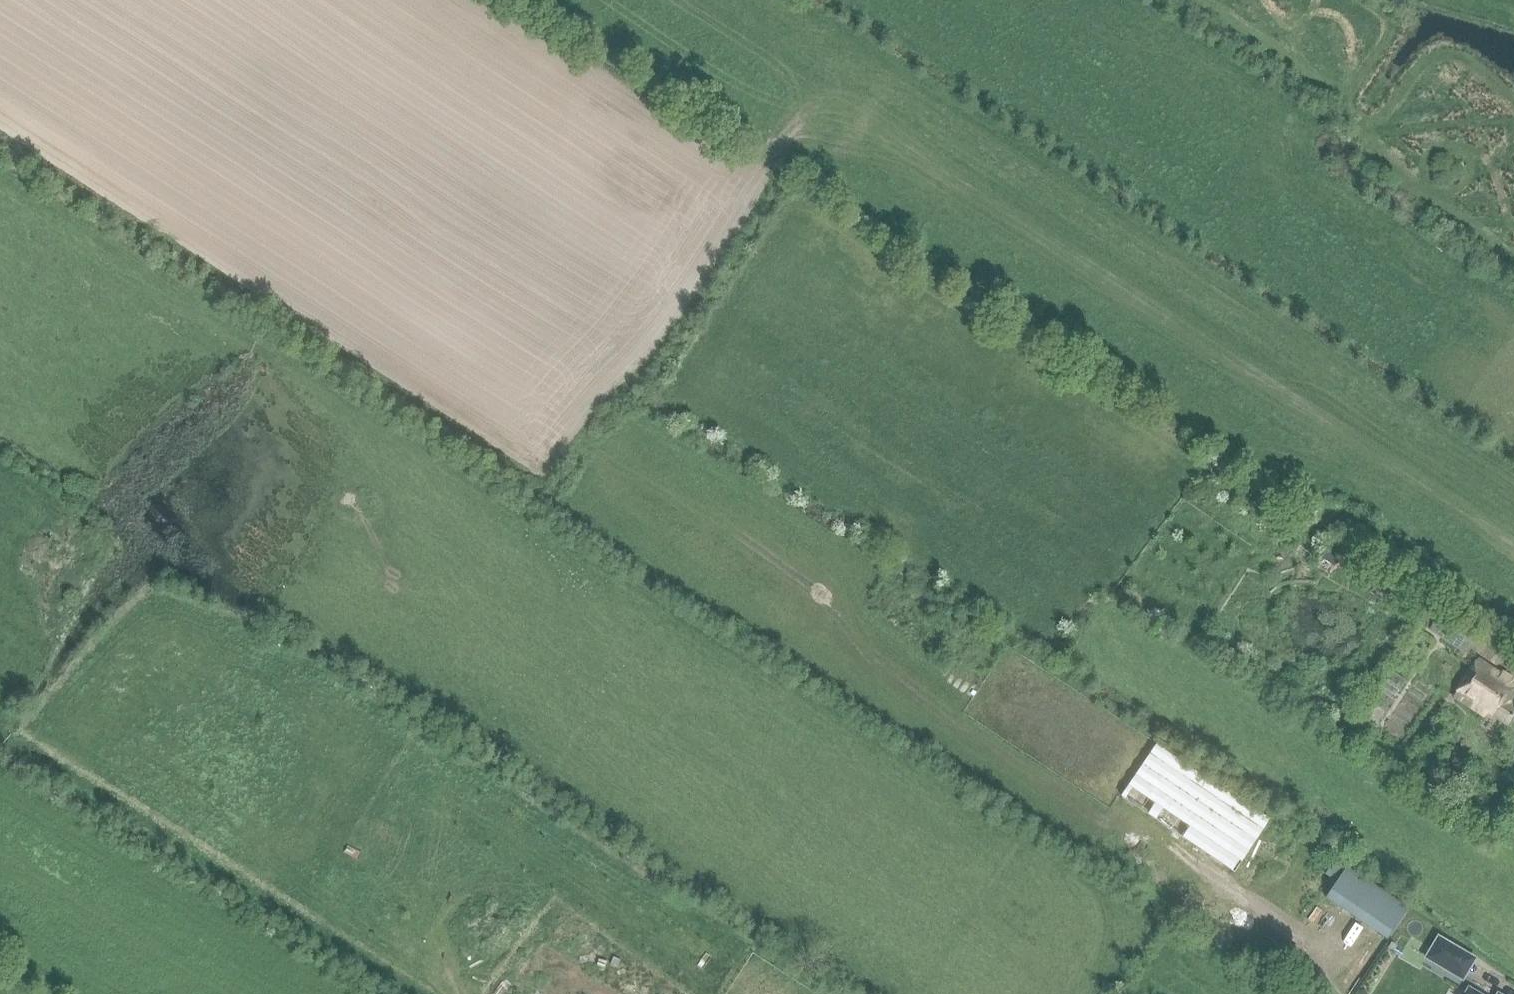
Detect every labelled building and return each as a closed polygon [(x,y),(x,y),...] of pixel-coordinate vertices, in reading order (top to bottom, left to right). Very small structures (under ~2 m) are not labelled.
[(1431,630),(1445,638),(1447,640),(1467,653),(1472,645),(1486,654),(1493,644),(1457,620),(1456,622),(1441,613),(1431,630)] [(1477,659),(1453,697),(1485,717),(1488,713),(1507,725),(1513,714),(1513,706),(1509,703),(1513,695),(1513,683),(1477,659)] [(1120,797),(1233,873),(1269,819),(1157,743),(1120,797)] [(1387,939),(1407,909),(1346,867),(1325,898),(1387,939)] [(1462,952),(1438,937),(1426,958),(1450,972),(1462,952)]
